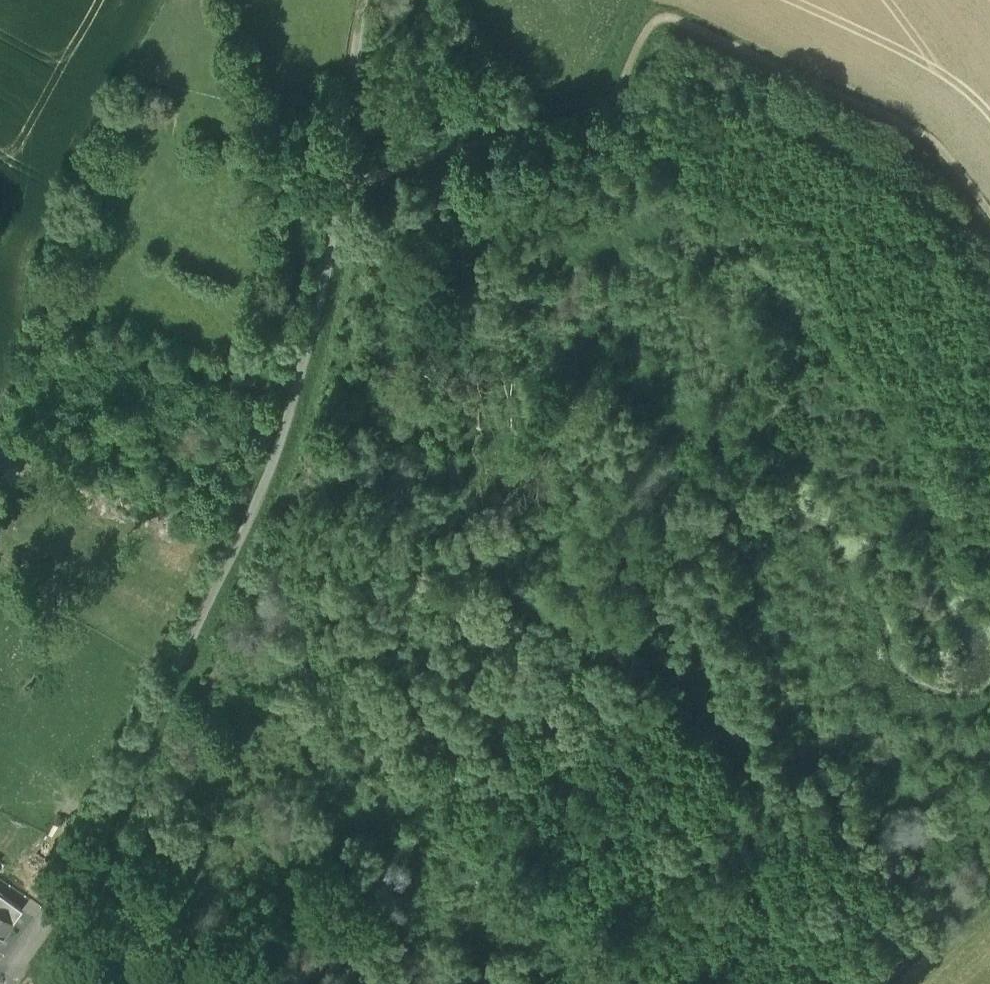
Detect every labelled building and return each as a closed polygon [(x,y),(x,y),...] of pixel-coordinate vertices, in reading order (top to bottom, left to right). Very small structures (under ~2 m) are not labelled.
[(12,922),(21,911),(0,895),(0,914),(12,922)] [(12,922),(0,914),(0,939),(12,922)]
